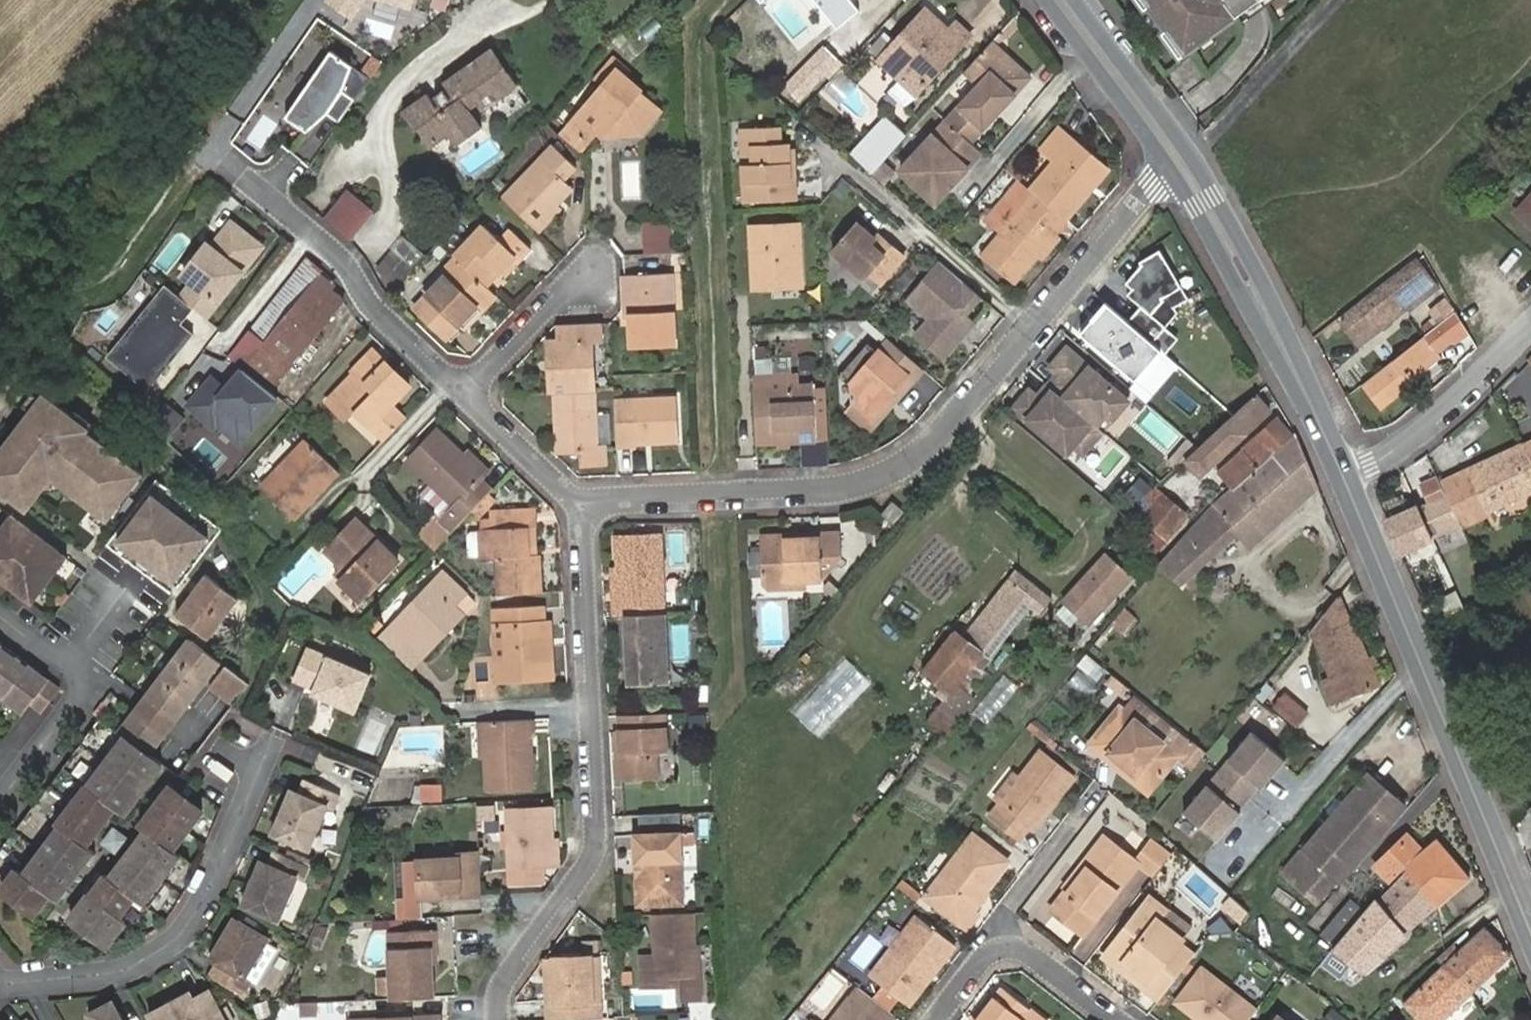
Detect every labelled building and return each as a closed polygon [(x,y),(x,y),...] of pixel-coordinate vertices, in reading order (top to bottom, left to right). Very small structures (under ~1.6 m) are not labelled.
[(320,4),(348,25),(366,1),(410,13),(413,0),(322,0),(320,4)] [(817,16),(831,1),(830,0),(803,0),(817,16)] [(1143,9),(1147,7),(1164,30),(1160,33),(1179,58),(1258,0),(1136,0),(1143,9)] [(927,9),(879,62),(899,80),(890,92),(907,106),(971,35),(957,23),(950,30),(927,9)] [(980,86),(907,166),(942,197),(988,147),(977,137),(1031,77),(992,42),(965,72),(980,86)] [(824,46),(786,86),(800,99),(837,59),(824,46)] [(474,115),(517,85),(490,49),(404,113),(429,147),(450,132),(458,144),(482,126),(474,115)] [(357,102),(340,91),(355,69),(333,54),(288,120),(309,134),(324,113),(341,125),(357,102)] [(608,134),(646,126),(667,101),(620,62),(615,67),(606,78),(568,121),(592,141),(602,129),(608,134)] [(606,78),(615,67),(609,62),(600,73),(606,78)] [(372,81),(355,69),(340,91),(357,102),(372,81)] [(873,171),(905,135),(884,116),(852,152),(873,171)] [(743,204),(795,201),(794,180),(787,180),(786,145),(778,145),(777,128),(749,130),(751,167),(742,167),(743,204)] [(1054,160),(1030,189),(1034,193),(1064,218),(1088,189),(1085,187),(1103,165),(1062,129),(1043,150),(1054,160)] [(554,144),(506,195),(542,229),(564,205),(561,202),(554,197),(570,180),(566,177),(577,164),(554,144)] [(1106,168),(1103,165),(1085,187),(1088,189),(1106,168)] [(575,186),(570,180),(554,197),(561,202),(575,186)] [(348,192),(324,221),(348,241),(372,213),(348,192)] [(1055,234),(1067,220),(1064,218),(1034,193),(982,254),(1015,281),(1037,255),(1055,234)] [(1515,213),(1530,228),(1530,195),(1515,213)] [(669,252),(668,218),(641,219),(642,253),(669,252)] [(207,319),(264,248),(233,223),(192,274),(194,284),(182,298),(194,308),(207,319)] [(485,225),(456,256),(460,259),(487,285),(501,270),(515,254),(520,259),(531,247),(510,228),(500,238),(485,225)] [(830,255),(858,279),(878,252),(868,244),(872,240),(854,225),(830,255)] [(749,290),(767,290),(767,284),(796,283),(794,226),(746,229),(749,290)] [(1055,234),(1037,255),(1042,259),(1060,238),(1055,234)] [(878,252),(885,244),(875,236),(872,240),(868,244),(878,252)] [(423,253),(406,238),(378,271),(395,286),(423,253)] [(889,247),(885,244),(878,252),(881,255),(889,247)] [(878,252),(858,279),(862,282),(866,276),(878,286),(902,258),(889,247),(881,255),(878,252)] [(1135,308),(1126,318),(1164,351),(1176,342),(1163,329),(1178,314),(1171,308),(1187,300),(1156,252),(1135,263),(1121,282),(1128,291),(1123,298),(1135,308)] [(456,256),(455,254),(423,289),(428,294),(460,259),(456,256)] [(515,254),(501,270),(507,274),(520,259),(515,254)] [(1437,287),(1414,258),(1338,319),(1360,347),(1437,287)] [(460,259),(428,294),(415,307),(446,336),(459,322),(491,288),(487,285),(460,259)] [(982,296),(941,261),(908,299),(931,318),(916,335),(944,359),(975,322),(966,314),(982,296)] [(669,272),(623,274),(624,293),(628,293),(630,347),(647,346),(674,344),(672,315),(669,272)] [(251,331),(294,365),(339,308),(296,274),(251,331)] [(195,333),(182,323),(194,308),(182,298),(167,286),(110,356),(149,389),(195,333)] [(491,288),(459,322),(464,327),(495,293),(491,288)] [(975,322),(991,304),(982,296),(966,314),(975,322)] [(1441,325),(1457,313),(1447,300),(1431,312),(1441,325)] [(1108,302),(1094,320),(1102,327),(1115,309),(1108,302)] [(1115,309),(1102,327),(1094,320),(1083,334),(1138,381),(1164,351),(1126,318),(1115,309)] [(1467,330),(1457,313),(1441,325),(1437,328),(1449,345),(1467,330)] [(599,341),(598,322),(555,324),(557,341),(547,341),(548,360),(553,360),(553,373),(548,372),(549,391),(553,391),(592,389),(589,342),(599,341)] [(230,358),(243,370),(226,390),(213,379),(189,407),(215,428),(218,424),(241,443),(278,398),(272,393),(294,365),(251,331),(230,358)] [(1424,337),(1362,385),(1381,410),(1415,386),(1411,382),(1442,359),(1425,337),(1424,337)] [(925,372),(890,344),(881,355),(870,347),(859,359),(870,369),(864,376),(854,387),(855,406),(875,422),(892,403),(897,406),(925,372)] [(1051,385),(1098,426),(1108,415),(1114,420),(1130,401),(1129,400),(1133,395),(1120,385),(1116,389),(1069,349),(1057,363),(1061,366),(1057,371),(1061,374),(1051,385)] [(404,419),(390,406),(409,386),(370,350),(352,370),(355,373),(327,403),(345,420),(354,411),(385,439),(404,419)] [(870,369),(859,359),(852,368),(864,376),(870,369)] [(789,374),(749,377),(750,395),(790,392),(790,386),(789,374)] [(790,392),(750,395),(751,413),(752,412),(754,446),(812,443),(809,385),(790,386),(790,392)] [(809,385),(812,443),(829,443),(826,385),(809,385)] [(1051,385),(1050,385),(1039,397),(1032,390),(1016,408),(1069,453),(1076,446),(1086,454),(1104,431),(1098,426),(1051,385)] [(594,448),(592,389),(553,391),(554,428),(559,427),(560,451),(577,450),(577,465),(606,464),(605,448),(594,448)] [(0,449),(0,490),(26,510),(52,477),(108,520),(143,474),(87,431),(89,429),(42,393),(0,449)] [(1270,410),(1255,394),(1236,412),(1186,459),(1201,475),(1270,410)] [(674,396),(613,399),(615,445),(631,444),(632,440),(676,437),(674,396)] [(875,434),(897,406),(892,403),(875,422),(855,406),(850,413),(875,434)] [(168,404),(165,408),(172,414),(159,430),(167,437),(183,417),(168,404)] [(172,414),(165,408),(152,424),(159,430),(172,414)] [(1098,426),(1104,431),(1114,420),(1108,415),(1098,426)] [(1235,486),(1291,435),(1277,419),(1221,470),(1235,486)] [(485,497),(491,490),(480,480),(483,477),(461,456),(434,429),(406,458),(453,506),(439,522),(435,519),(417,537),(432,552),(469,513),(485,497)] [(1251,547),(1318,485),(1296,433),(1214,507),(1236,531),(1251,547)] [(1170,462),(1176,467),(1185,459),(1198,447),(1190,439),(1170,462)] [(260,489),(297,520),(338,471),(301,440),(260,489)] [(1460,527),(1530,493),(1530,462),(1523,444),(1440,483),(1460,527)] [(461,456),(483,477),(488,472),(466,451),(461,456)] [(1418,506),(1434,540),(1460,527),(1440,483),(1435,474),(1419,483),(1427,502),(1418,506)] [(1141,502),(1153,488),(1142,478),(1130,492),(1141,502)] [(157,480),(107,545),(173,595),(223,529),(157,480)] [(1389,517),(1386,519),(1401,555),(1434,540),(1418,506),(1411,491),(1384,504),(1389,517)] [(492,504),(485,497),(469,513),(476,520),(492,504)] [(1164,497),(1146,520),(1167,537),(1186,515),(1164,497)] [(884,516),(897,528),(909,513),(895,502),(884,516)] [(1236,531),(1214,507),(1210,512),(1198,524),(1189,534),(1179,546),(1166,561),(1162,566),(1181,581),(1236,531)] [(0,527),(0,580),(31,603),(66,557),(10,514),(0,527)] [(395,559),(355,520),(326,551),(341,567),(333,575),(359,599),(395,559)] [(476,538),(477,553),(479,568),(494,567),(496,602),(539,599),(535,561),(526,563),(525,537),(533,536),(532,520),(503,522),(485,523),(487,538),(476,538)] [(818,582),(838,560),(837,535),(835,533),(817,534),(817,539),(818,582)] [(658,534),(653,535),(614,537),(616,581),(617,594),(611,594),(611,613),(626,613),(662,612),(658,534)] [(535,561),(533,536),(525,537),(526,563),(535,561)] [(801,582),(818,582),(817,539),(782,542),(782,536),(757,537),(757,555),(747,556),(748,574),(759,574),(759,583),(766,590),(775,590),(783,582),(801,582)] [(1104,552),(1065,599),(1092,621),(1131,574),(1104,552)] [(948,693),(928,720),(946,735),(975,698),(970,694),(959,686),(976,663),(1022,601),(1029,607),(1039,614),(1051,598),(1015,571),(982,614),(969,605),(951,627),(956,631),(924,674),(948,693)] [(239,600),(207,575),(176,616),(208,640),(239,600)] [(390,630),(404,643),(423,661),(448,634),(442,629),(459,612),(454,607),(465,596),(452,584),(442,575),(390,630)] [(783,582),(775,590),(801,589),(801,582),(783,582)] [(1337,599),(1311,631),(1330,679),(1339,701),(1377,685),(1349,621),(1347,623),(1337,599)] [(1427,618),(1431,627),(1459,608),(1453,599),(1427,618)] [(983,669),(1029,607),(1022,601),(976,663),(983,669)] [(1123,635),(1138,619),(1125,607),(1110,622),(1123,635)] [(662,612),(626,613),(627,632),(622,633),(624,682),(664,681),(662,612)] [(495,686),(549,684),(547,652),(541,652),(540,627),(540,613),(492,615),(493,633),(504,633),(505,666),(494,666),(495,686)] [(189,638),(118,732),(150,756),(221,662),(189,638)] [(25,714),(32,705),(42,712),(60,688),(0,642),(0,695),(25,714)] [(308,645),(294,679),(315,688),(312,692),(355,711),(371,672),(308,645)] [(1082,655),(1076,669),(1100,680),(1107,666),(1082,655)] [(959,686),(970,694),(987,673),(983,669),(976,663),(959,686)] [(226,666),(210,688),(233,705),(250,684),(226,666)] [(969,713),(986,726),(1019,686),(1002,673),(969,713)] [(1339,701),(1330,679),(1323,682),(1332,704),(1339,701)] [(1311,714),(1286,694),(1276,705),(1302,725),(1311,714)] [(1122,704),(1097,736),(1128,760),(1123,767),(1150,790),(1181,752),(1122,704)] [(663,751),(661,712),(617,713),(618,734),(620,780),(654,779),(653,752),(663,751)] [(0,850),(0,887),(34,913),(49,893),(58,900),(95,852),(88,846),(116,808),(124,813),(161,765),(150,756),(118,732),(100,718),(0,850)] [(528,723),(483,725),(486,795),(530,792),(528,723)] [(1287,760),(1253,732),(1186,814),(1220,842),(1243,813),(1241,811),(1261,786),(1263,788),(1287,760)] [(1097,736),(1097,737),(1093,741),(1097,746),(1123,767),(1128,760),(1097,736)] [(1196,738),(1194,737),(1187,746),(1189,747),(1196,738)] [(1196,738),(1189,747),(1194,751),(1189,756),(1200,766),(1212,751),(1196,738)] [(1024,778),(1013,791),(1043,813),(1064,786),(1072,792),(1079,782),(1043,755),(1024,778)] [(1018,774),(1007,786),(1013,791),(1024,778),(1018,774)] [(1301,852),(1299,851),(1280,873),(1317,904),(1336,882),(1339,885),(1407,806),(1368,774),(1301,852)] [(341,795),(304,779),(298,793),(291,790),(273,833),(310,849),(328,805),(335,809),(341,795)] [(1013,791),(1007,786),(997,799),(1004,804),(1013,791)] [(1043,813),(1050,819),(1072,792),(1064,786),(1043,813)] [(103,875),(69,919),(104,946),(124,922),(119,918),(133,901),(141,906),(178,858),(170,852),(201,811),(169,787),(139,827),(142,830),(107,878),(103,875)] [(439,787),(421,788),(421,803),(440,802),(439,787)] [(1040,832),(1050,819),(1043,813),(1013,791),(1004,804),(992,818),(1023,842),(1034,828),(1040,832)] [(380,809),(368,809),(361,826),(380,824),(380,809)] [(504,814),(507,884),(539,882),(539,866),(550,865),(548,811),(504,814)] [(638,838),(640,907),(685,907),(684,848),(696,848),(696,838),(685,838),(684,814),(658,815),(656,817),(643,817),(643,838),(638,838)] [(114,826),(104,844),(120,853),(130,835),(114,826)] [(1374,867),(1395,889),(1405,879),(1433,906),(1470,877),(1436,840),(1423,851),(1409,835),(1374,867)] [(1051,906),(1054,908),(1074,892),(1078,895),(1117,844),(1107,837),(1051,906)] [(975,838),(952,867),(986,893),(1008,864),(975,838)] [(1171,855),(1174,851),(1158,840),(1156,843),(1171,855)] [(1140,862),(1156,874),(1171,855),(1156,843),(1140,862)] [(1087,903),(1128,853),(1117,844),(1078,895),(1087,903)] [(310,865),(274,850),(268,864),(261,861),(243,904),(280,919),(298,876),(305,879),(310,865)] [(480,888),(478,852),(454,853),(455,859),(414,861),(415,897),(439,896),(439,889),(480,888)] [(1129,853),(1128,853),(1087,903),(1088,904),(1099,912),(1139,861),(1129,853)] [(986,893),(952,867),(931,893),(929,891),(926,896),(967,929),(977,917),(974,914),(983,904),(979,901),(983,896),(986,893)] [(1475,876),(1438,906),(1452,923),(1489,893),(1475,876)] [(1368,917),(1335,950),(1322,964),(1340,981),(1353,968),(1363,977),(1433,906),(1405,879),(1395,889),(1368,917)] [(439,896),(480,895),(480,888),(439,889),(439,896)] [(1074,892),(1054,908),(1071,922),(1087,903),(1078,895),(1074,892)] [(1153,894),(1124,932),(1148,950),(1169,924),(1159,917),(1168,906),(1153,894)] [(1230,897),(1221,911),(1240,924),(1249,909),(1230,897)] [(1088,904),(1087,903),(1071,922),(1072,923),(1083,932),(1099,912),(1088,904)] [(1352,903),(1322,939),(1335,950),(1368,917),(1352,903)] [(643,953),(644,961),(644,979),(657,978),(666,978),(681,978),(700,977),(699,944),(698,914),(656,916),(657,953),(643,953)] [(270,937),(236,916),(211,956),(218,960),(210,973),(244,994),(252,981),(257,984),(279,949),(267,942),(270,937)] [(919,918),(899,944),(928,968),(938,957),(943,960),(954,946),(919,918)] [(1169,924),(1148,950),(1136,965),(1151,977),(1145,984),(1161,996),(1195,953),(1180,942),(1184,937),(1169,924)] [(1460,949),(1454,942),(1438,958),(1444,964),(1471,992),(1510,955),(1494,938),(1486,930),(1483,927),(1460,949)] [(390,991),(390,996),(425,994),(425,978),(431,976),(430,960),(436,961),(435,928),(387,930),(389,976),(390,991)] [(1148,950),(1124,932),(1107,953),(1130,972),(1136,965),(1148,950)] [(683,1000),(693,999),(707,999),(705,944),(699,944),(700,977),(681,978),(682,986),(682,991),(683,1000)] [(928,968),(899,944),(871,978),(906,1006),(925,982),(920,978),(928,968)] [(928,968),(933,972),(943,960),(938,957),(928,968)] [(589,980),(588,958),(551,960),(553,984),(544,985),(545,1003),(560,1002),(561,1018),(599,1016),(598,980),(589,980)] [(589,980),(598,980),(597,958),(588,958),(589,980)] [(551,960),(542,960),(544,985),(553,984),(551,960)] [(1471,992),(1444,964),(1404,1003),(1420,1019),(1442,1019),(1471,992)] [(1151,977),(1136,965),(1130,972),(1145,984),(1151,977)] [(925,982),(933,972),(928,968),(920,978),(925,982)] [(1255,1012),(1202,970),(1176,1002),(1197,1018),(1199,1019),(1249,1019),(1255,1012)] [(381,992),(390,991),(389,976),(379,976),(381,992)] [(681,978),(666,978),(657,978),(657,983),(675,985),(682,986),(681,978)] [(878,988),(870,997),(889,1012),(896,1002),(878,988)] [(861,989),(840,1016),(845,1019),(889,1019),(893,1015),(889,1012),(870,997),(861,989)] [(1006,989),(983,1019),(1046,1019),(1006,989)] [(149,1013),(153,1019),(223,1019),(207,990),(194,997),(190,991),(149,1013)] [(322,999),(306,1000),(306,1013),(322,1012),(322,999)] [(89,1014),(93,1019),(123,1019),(113,1001),(89,1014)] [(560,1002),(545,1003),(546,1019),(561,1018),(560,1002)]
